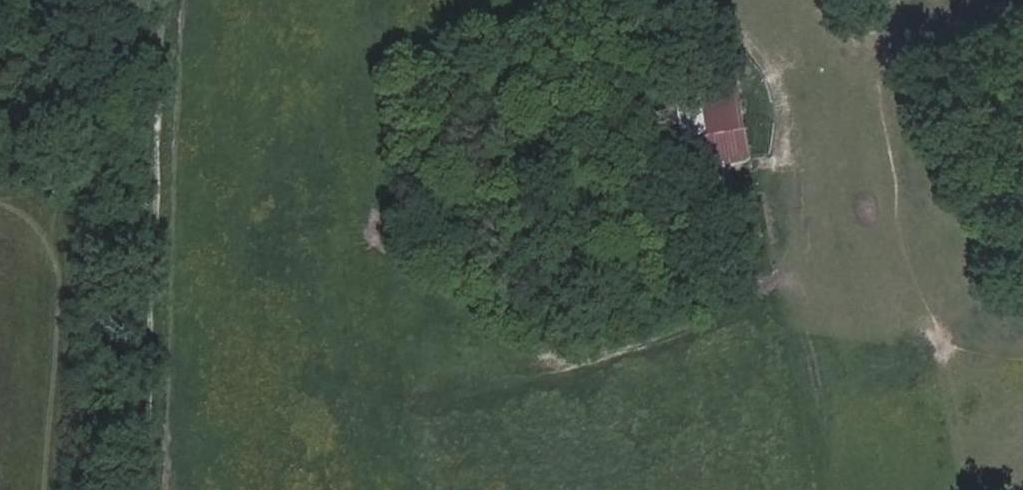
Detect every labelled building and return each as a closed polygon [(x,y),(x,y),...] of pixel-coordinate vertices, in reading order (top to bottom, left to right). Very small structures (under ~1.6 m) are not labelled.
[(708,108),(719,163),(752,157),(742,102),(708,108)]
